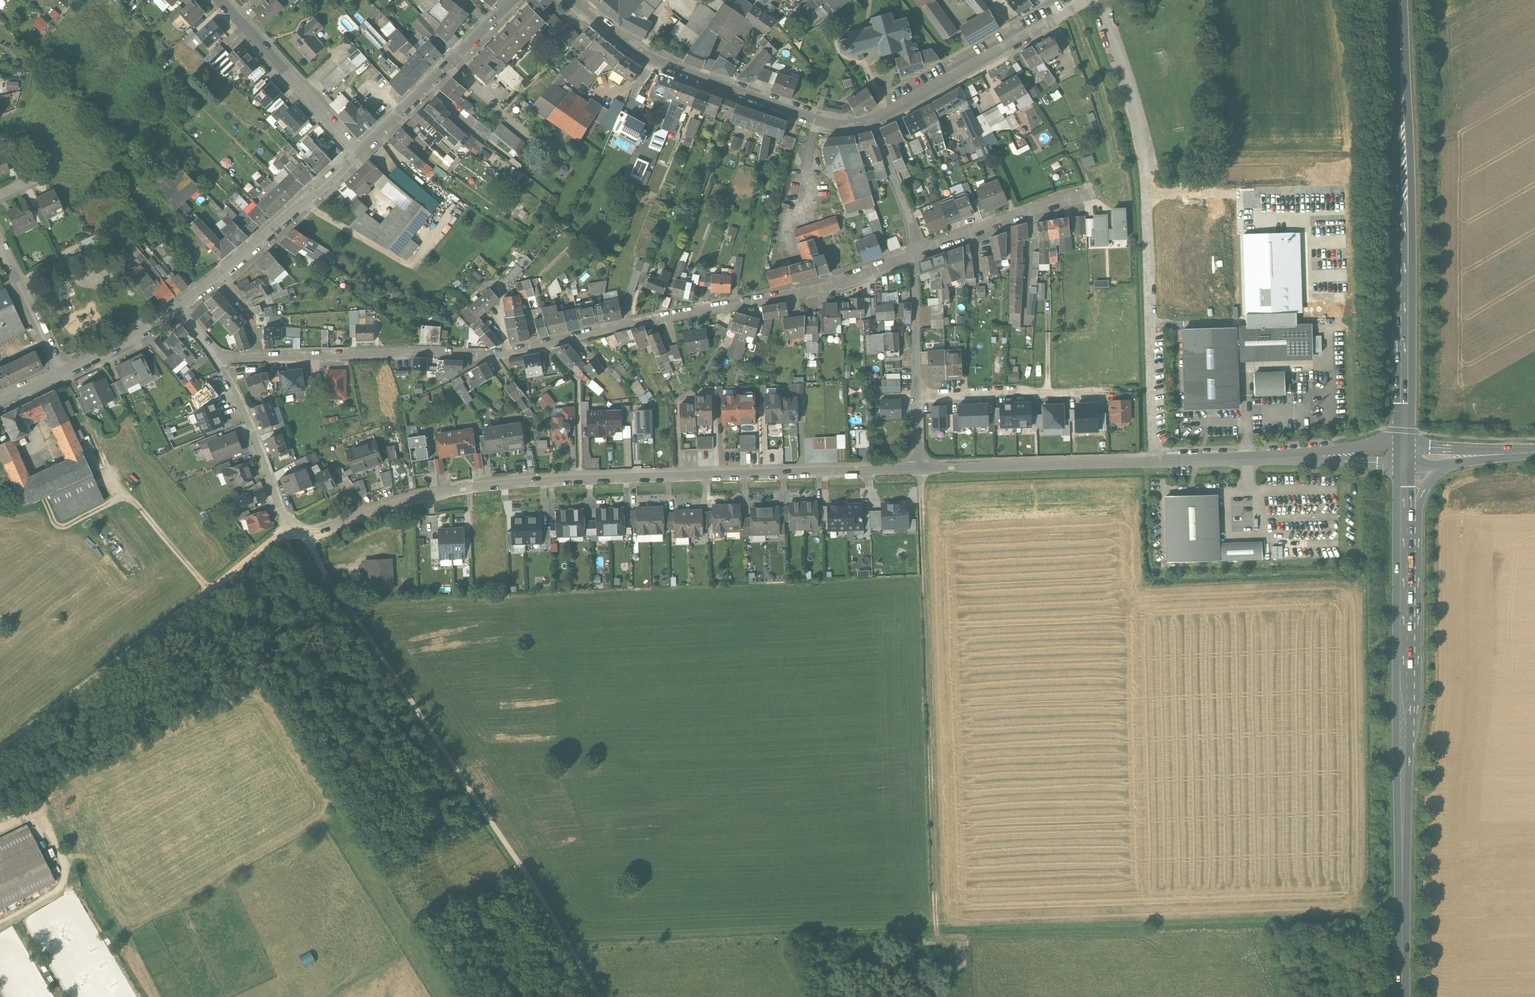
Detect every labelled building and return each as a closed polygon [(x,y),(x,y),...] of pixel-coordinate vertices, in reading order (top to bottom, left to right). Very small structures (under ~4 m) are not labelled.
[(255,12),(266,24),(283,8),(276,0),(268,0),(255,12)] [(425,11),(427,13),(439,1),(438,0),(415,0),(425,11)] [(451,0),(448,0),(443,6),(450,13),(440,24),(453,35),(454,35),(469,15),(451,0)] [(527,2),(530,5),(547,23),(551,18),(545,11),(554,0),(528,0),(527,2)] [(620,4),(615,0),(604,0),(598,7),(620,27),(644,39),(652,25),(631,13),(642,0),(623,0),(620,4)] [(693,48),(709,55),(718,36),(730,42),(733,37),(750,11),(753,7),(758,0),(726,0),(723,3),(715,16),(693,48)] [(723,3),(718,0),(707,0),(702,7),(715,16),(723,3)] [(769,18),(775,8),(770,4),(773,0),(758,0),(753,7),(769,18)] [(802,9),(812,0),(804,0),(799,5),(802,9)] [(800,12),(808,21),(807,23),(810,27),(812,25),(813,27),(822,19),(824,21),(834,12),(848,1),(847,0),(848,0),(814,0),(800,12)] [(928,0),(914,0),(921,9),(929,2),(928,0)] [(971,5),(973,4),(983,16),(990,12),(980,0),(967,0),(971,5)] [(1008,4),(1019,17),(1034,8),(1028,0),(1014,0),(1008,4)] [(185,11),(181,15),(182,16),(191,26),(201,17),(206,13),(195,1),(185,11)] [(955,34),(931,2),(930,3),(929,2),(921,9),(945,40),(955,34)] [(530,5),(507,28),(525,45),(546,23),(547,23),(530,5)] [(181,15),(185,11),(180,6),(168,17),(174,23),(182,16),(181,15)] [(750,11),(733,37),(742,41),(753,25),(758,29),(766,35),(777,24),(769,18),(753,7),(750,11)] [(453,35),(440,24),(427,13),(425,11),(421,15),(450,48),(459,40),(454,35),(453,35)] [(983,16),(960,29),(970,46),(1000,28),(990,12),(983,16)] [(890,14),(872,19),(874,27),(846,35),(847,40),(838,42),(841,54),(850,52),(852,57),(880,49),(882,57),(900,52),(902,58),(919,53),(916,44),(912,45),(910,39),(912,38),(906,19),(896,22),(894,15),(891,16),(890,14)] [(450,48),(421,15),(412,24),(417,29),(418,29),(427,39),(428,38),(437,47),(436,48),(443,55),(451,48),(450,48)] [(547,23),(546,23),(566,46),(569,49),(578,40),(580,38),(571,29),(572,29),(567,24),(565,26),(554,15),(551,18),(547,23)] [(35,23),(41,30),(48,23),(42,17),(35,23)] [(201,17),(191,26),(195,30),(205,21),(201,17)] [(315,19),(291,41),(310,61),(324,48),(311,34),(314,32),(316,34),(323,28),(315,19)] [(361,27),(380,48),(386,42),(366,21),(361,27)] [(214,22),(198,36),(209,48),(224,34),(214,22)] [(393,43),(389,47),(394,53),(399,48),(405,55),(409,52),(409,51),(413,47),(390,22),(381,31),(393,43)] [(753,25),(742,41),(745,43),(754,49),(758,44),(761,40),(763,38),(766,35),(758,29),(753,25)] [(580,56),(599,34),(590,27),(580,38),(578,40),(583,45),(576,52),(580,56)] [(507,28),(489,47),(506,64),(507,64),(525,45),(507,28)] [(183,40),(189,45),(197,38),(192,33),(183,40)] [(580,56),(576,60),(575,59),(560,76),(565,80),(576,89),(582,83),(587,88),(596,78),(590,73),(604,59),(615,70),(625,57),(599,34),(580,56)] [(1052,36),(1032,47),(1043,62),(1044,64),(1062,53),(1052,36)] [(733,37),(730,42),(721,57),(731,63),(745,43),(742,41),(733,37)] [(437,47),(428,38),(427,39),(425,41),(426,43),(418,52),(417,52),(431,66),(443,55),(436,48),(437,47)] [(761,40),(758,44),(761,47),(769,43),(763,38),(761,40)] [(770,44),(764,50),(772,56),(778,52),(770,44)] [(209,63),(224,50),(220,45),(204,60),(209,64),(210,64),(209,63)] [(259,66),(241,46),(230,56),(229,57),(237,66),(247,77),(259,66)] [(431,66),(417,52),(418,52),(413,47),(409,51),(409,52),(413,56),(404,64),(407,67),(403,71),(415,83),(431,66)] [(506,64),(489,47),(469,67),(487,84),(495,76),(512,92),(524,80),(507,64),(506,64)] [(1043,62),(1032,47),(1021,54),(1034,76),(1039,73),(1035,66),(1043,62)] [(709,55),(693,48),(683,61),(703,69),(712,71),(717,63),(707,60),(709,55)] [(902,58),(896,60),(901,80),(915,75),(914,74),(920,72),(920,71),(925,70),(925,68),(930,67),(930,65),(935,64),(935,63),(940,61),(932,49),(919,53),(902,58)] [(229,73),(237,66),(229,57),(230,56),(224,50),(209,63),(210,64),(226,79),(230,75),(229,73)] [(358,50),(321,84),(330,93),(367,59),(358,50)] [(576,60),(580,56),(576,52),(573,50),(567,55),(569,57),(570,55),(575,59),(576,60)] [(764,50),(757,58),(764,65),(772,56),(764,50)] [(382,64),(392,73),(397,68),(387,58),(386,59),(384,57),(381,60),(383,62),(382,64)] [(642,67),(625,57),(615,70),(614,71),(609,78),(620,85),(625,78),(632,83),(642,67)] [(731,63),(721,57),(717,63),(712,71),(730,77),(736,67),(731,63)] [(764,65),(757,58),(749,67),(757,73),(762,67),(764,65)] [(1017,63),(1012,66),(1018,75),(1022,72),(1017,63)] [(372,65),(368,69),(373,74),(377,70),(372,65)] [(749,67),(739,79),(748,82),(749,82),(755,75),(757,73),(749,67)] [(774,72),(762,67),(757,73),(755,75),(758,77),(757,79),(769,83),(774,72)] [(415,83),(403,71),(390,84),(401,97),(415,83)] [(1044,76),(1050,85),(1056,81),(1050,72),(1044,76)] [(798,82),(778,74),(772,91),(791,99),(798,82)] [(674,81),(659,75),(657,82),(656,81),(654,84),(656,85),(653,93),(667,99),(668,97),(674,81)] [(565,80),(560,76),(552,85),(557,90),(560,87),(560,88),(562,86),(561,85),(565,80)] [(1018,77),(996,90),(1003,104),(1003,103),(1005,106),(1012,101),(1018,112),(1033,103),(1018,77)] [(468,90),(453,78),(440,91),(460,107),(465,101),(460,98),(468,90)] [(270,80),(254,96),(268,111),(284,95),(270,80)] [(687,86),(674,81),(668,97),(674,99),(662,129),(662,130),(669,132),(673,121),(681,102),(687,86)] [(1033,98),(1041,94),(1036,85),(1028,89),(1033,98)] [(584,110),(551,86),(532,108),(579,142),(595,117),(584,110)] [(699,91),(687,86),(681,102),(673,121),(676,122),(677,120),(679,121),(684,110),(681,109),(684,103),(692,107),(699,91)] [(824,86),(819,98),(825,100),(829,88),(824,86)] [(960,88),(930,105),(937,119),(958,107),(961,113),(970,109),(964,97),(965,96),(960,88)] [(867,89),(859,93),(857,89),(851,93),(854,97),(845,102),(847,105),(843,107),(839,107),(838,114),(842,114),(843,114),(844,114),(845,114),(852,109),(857,117),(858,117),(876,105),(877,105),(867,89)] [(712,96),(699,91),(692,107),(705,112),(712,96)] [(344,95),(335,103),(334,102),(331,105),(341,116),(353,105),(344,95)] [(517,96),(509,104),(513,107),(521,99),(517,96)] [(723,100),(712,96),(705,112),(705,113),(710,115),(708,120),(714,123),(715,120),(718,112),(723,100)] [(618,116),(621,111),(625,105),(616,99),(600,124),(612,131),(618,116)] [(737,105),(723,99),(723,100),(718,112),(724,115),(723,118),(730,121),(737,105)] [(445,110),(433,100),(426,109),(438,119),(445,110)] [(465,101),(460,107),(464,110),(468,113),(471,109),(473,111),(474,109),(465,101)] [(1005,120),(1018,112),(1012,101),(1005,106),(1003,103),(1003,104),(997,107),(1005,120)] [(584,110),(595,117),(600,108),(590,102),(584,110)] [(271,115),(277,122),(281,118),(290,109),(284,103),(271,115)] [(824,104),(823,111),(838,114),(839,107),(824,104)] [(290,109),(281,118),(289,126),(287,128),(294,134),(308,121),(294,105),(290,109)] [(361,105),(357,109),(353,105),(341,116),(359,136),(377,121),(377,120),(376,120),(361,105)] [(737,105),(730,121),(733,122),(733,123),(763,134),(764,128),(768,116),(737,105)] [(930,105),(918,111),(926,127),(927,127),(938,121),(937,119),(930,105)] [(1005,120),(997,107),(975,120),(984,139),(994,133),(991,128),(1005,120)] [(422,109),(411,121),(422,131),(426,128),(433,119),(422,109)] [(961,113),(977,151),(987,147),(970,109),(961,113)] [(456,120),(445,110),(438,119),(448,128),(448,129),(452,124),(456,120)] [(470,115),(468,113),(464,110),(460,115),(465,119),(466,119),(470,115)] [(646,124),(621,111),(618,116),(612,131),(639,146),(641,143),(643,144),(648,137),(645,135),(647,131),(643,129),(646,124)] [(918,111),(903,119),(911,136),(926,127),(918,111)] [(723,118),(724,115),(718,112),(715,120),(721,122),(723,118)] [(684,125),(698,131),(701,122),(688,116),(684,125)] [(788,123),(768,116),(764,128),(763,134),(759,159),(766,160),(766,157),(770,138),(766,137),(767,133),(782,139),(784,134),(788,123)] [(432,134),(441,125),(433,119),(426,128),(432,134)] [(714,123),(711,129),(710,134),(717,136),(722,123),(721,122),(715,120),(714,123)] [(1005,120),(991,128),(994,133),(1011,132),(1005,120)] [(418,135),(422,131),(411,121),(408,124),(418,135)] [(946,149),(938,121),(927,127),(932,136),(935,146),(938,153),(946,149)] [(478,122),(473,129),(486,135),(489,138),(493,134),(478,122)] [(896,122),(880,130),(887,146),(893,143),(902,138),(896,122)] [(690,138),(694,140),(697,133),(698,131),(684,125),(681,123),(677,133),(690,138)] [(467,136),(452,124),(448,129),(448,128),(446,130),(448,132),(460,142),(460,143),(467,136)] [(438,139),(446,130),(441,125),(432,134),(438,139)] [(525,146),(499,125),(493,134),(518,154),(525,146)] [(402,129),(389,142),(394,147),(407,135),(402,129)] [(661,152),(669,132),(662,130),(654,133),(649,148),(661,152)] [(455,147),(460,142),(448,132),(445,135),(448,138),(447,140),(455,147)] [(872,132),(855,136),(859,150),(859,151),(869,149),(874,163),(874,164),(882,161),(872,132)] [(697,133),(694,140),(700,142),(702,135),(697,133)] [(467,136),(460,143),(464,146),(471,137),(469,134),(467,136)] [(493,134),(489,138),(497,145),(500,140),(493,134)] [(782,139),(779,147),(792,151),(796,138),(784,134),(782,139)] [(407,135),(394,147),(400,153),(406,147),(413,141),(407,135)] [(318,147),(308,136),(303,142),(310,150),(313,153),(318,147)] [(735,136),(731,147),(737,149),(741,138),(735,136)] [(855,136),(829,138),(822,151),(824,158),(859,150),(855,136)] [(430,147),(434,143),(427,137),(424,140),(430,147)] [(471,137),(464,146),(470,151),(477,142),(471,137)] [(691,147),(694,140),(690,138),(688,143),(683,141),(682,143),(691,147)] [(917,139),(908,143),(914,157),(923,153),(917,139)] [(747,140),(743,151),(750,154),(753,142),(747,140)] [(436,152),(450,166),(458,157),(440,141),(438,142),(436,141),(434,143),(430,147),(436,152)] [(477,142),(470,151),(477,157),(483,149),(484,147),(477,142)] [(910,176),(893,143),(887,146),(901,181),(910,176)] [(332,161),(318,147),(313,153),(314,154),(306,162),(308,165),(317,175),(318,175),(319,174),(318,174),(329,164),(332,162),(332,161)] [(421,161),(406,147),(400,153),(405,159),(415,168),(421,161)] [(433,155),(436,152),(430,147),(427,149),(433,155)] [(2,156),(5,163),(11,161),(6,149),(0,152),(0,153),(1,156),(2,156)] [(492,155),(483,149),(477,157),(486,163),(492,155)] [(306,162),(314,154),(313,153),(310,150),(302,158),(306,162)] [(859,150),(824,158),(827,172),(830,178),(835,177),(846,213),(845,214),(846,219),(860,216),(858,211),(863,210),(864,214),(866,214),(876,211),(869,186),(865,173),(859,151),(859,150)] [(449,173),(461,159),(458,157),(450,166),(436,152),(433,155),(431,158),(449,173)] [(285,166),(290,161),(284,154),(282,156),(283,158),(280,161),(281,163),(285,166)] [(0,157),(0,174),(8,171),(5,163),(2,156),(1,156),(0,157)] [(1092,157),(1082,160),(1085,167),(1094,165),(1092,157)] [(630,177),(642,182),(650,163),(638,159),(630,177)] [(308,165),(306,167),(302,163),(296,168),(294,165),(290,161),(285,166),(286,168),(305,186),(317,175),(308,165)] [(412,240),(419,230),(431,215),(401,191),(399,189),(391,182),(387,178),(369,161),(364,166),(375,177),(380,182),(379,186),(394,200),(386,211),(384,210),(382,212),(384,213),(380,218),(391,226),(386,233),(379,243),(400,254),(412,240)] [(419,171),(424,164),(421,161),(415,168),(419,171)] [(882,161),(874,164),(874,163),(873,164),(875,170),(875,172),(885,169),(882,161)] [(175,163),(150,184),(173,209),(199,187),(175,163)] [(435,173),(424,164),(419,171),(431,180),(432,180),(434,182),(439,176),(447,182),(452,176),(440,168),(435,173)] [(364,166),(347,182),(339,189),(346,197),(348,195),(353,200),(359,195),(361,197),(364,193),(367,195),(370,192),(367,189),(371,186),(371,183),(370,182),(375,177),(364,166)] [(289,174),(280,182),(281,184),(280,185),(292,197),(305,186),(286,168),(285,169),(289,174)] [(439,205),(398,169),(387,178),(391,182),(399,189),(401,191),(431,215),(439,205)] [(885,169),(875,172),(875,170),(873,171),(876,181),(888,177),(885,169)] [(874,182),(876,181),(873,171),(865,173),(869,186),(871,185),(870,181),(873,180),(874,182)] [(267,178),(259,185),(263,189),(271,182),(267,178)] [(997,181),(987,185),(996,208),(1007,204),(1006,202),(1002,190),(1001,190),(997,181)] [(964,192),(965,192),(970,205),(975,203),(975,201),(968,183),(961,185),(964,192)] [(292,197),(280,185),(269,195),(281,207),(292,197)] [(987,185),(976,190),(980,199),(985,211),(985,212),(996,208),(987,185)] [(253,188),(248,192),(253,198),(258,194),(253,188)] [(1006,202),(1012,199),(1007,188),(1002,190),(1006,202)] [(52,190),(36,198),(40,208),(45,217),(46,217),(61,209),(52,190)] [(964,192),(953,197),(954,198),(963,220),(974,215),(970,205),(965,192),(964,192)] [(269,195),(258,205),(270,217),(281,207),(269,195)] [(240,198),(235,202),(243,210),(248,205),(240,198)] [(954,198),(940,203),(947,226),(963,220),(954,198)] [(368,208),(357,199),(349,209),(359,217),(360,218),(364,214),(368,208)] [(975,201),(975,203),(979,213),(985,211),(980,199),(975,201)] [(940,202),(920,209),(930,233),(947,226),(940,203),(940,202)] [(25,203),(6,212),(15,230),(33,222),(34,221),(30,213),(25,203)] [(258,205),(248,215),(258,224),(260,226),(270,217),(258,205)] [(232,220),(233,219),(236,216),(227,207),(223,211),(232,220)] [(35,210),(41,222),(44,229),(51,226),(46,217),(45,217),(40,208),(35,210)] [(229,225),(233,221),(232,220),(223,211),(220,209),(216,213),(229,225)] [(30,213),(34,221),(33,222),(35,225),(41,222),(35,210),(30,213)] [(1107,240),(1126,239),(1125,210),(1113,210),(1114,234),(1107,234),(1107,216),(1095,217),(1095,231),(1093,231),(1093,240),(1095,239),(1096,246),(1108,246),(1107,240)] [(248,215),(244,211),(238,217),(236,216),(233,219),(249,234),(258,224),(248,215)] [(862,231),(865,239),(876,235),(877,240),(884,236),(876,211),(866,214),(871,227),(862,231)] [(386,233),(364,214),(360,218),(359,217),(351,227),(379,243),(386,233)] [(221,242),(195,215),(194,216),(195,218),(189,224),(221,259),(230,252),(221,242)] [(1085,216),(1072,217),(1073,235),(1086,234),(1085,216)] [(836,217),(794,232),(798,244),(813,240),(819,236),(840,230),(836,217)] [(1068,218),(1057,220),(1059,238),(1059,246),(1059,254),(1071,252),(1068,218)] [(1057,220),(1047,221),(1049,240),(1049,250),(1056,248),(1056,246),(1059,246),(1059,238),(1057,220)] [(249,237),(233,221),(229,225),(222,232),(228,237),(221,242),(230,252),(249,237)] [(1047,221),(1037,223),(1039,241),(1039,251),(1039,265),(1039,271),(1049,271),(1049,264),(1049,250),(1049,240),(1047,221)] [(1026,224),(1012,227),(1012,241),(1023,240),(1029,240),(1029,236),(1026,236),(1026,224)] [(142,253),(133,243),(132,243),(117,225),(113,229),(124,243),(130,250),(136,256),(137,259),(125,267),(143,292),(150,286),(155,293),(154,294),(163,305),(176,296),(166,283),(142,253)] [(730,227),(728,235),(736,238),(738,230),(730,227)] [(320,245),(295,230),(288,237),(304,248),(314,254),(317,250),(320,245)] [(87,256),(106,247),(96,234),(80,242),(87,256)] [(865,239),(857,242),(864,262),(883,255),(877,240),(876,235),(865,239)] [(1005,235),(997,236),(997,237),(991,238),(994,256),(995,261),(1004,259),(1005,244),(1005,235)] [(886,241),(890,252),(901,247),(897,236),(886,241)] [(1087,246),(1086,236),(1079,236),(1079,247),(1087,246)] [(1244,237),(1246,315),(1295,313),(1302,313),(1299,236),(1244,237)] [(304,248),(288,237),(279,244),(295,256),(304,248)] [(412,240),(400,254),(407,259),(418,245),(412,240)] [(804,263),(767,273),(771,289),(818,276),(813,259),(819,257),(813,240),(798,244),(804,263)] [(972,259),(969,245),(963,248),(964,271),(973,271),(972,265),(972,259)] [(1023,246),(1012,246),(1011,264),(1022,264),(1023,246)] [(180,264),(165,247),(161,250),(167,256),(164,258),(168,263),(170,261),(176,268),(180,264)] [(942,290),(938,290),(938,305),(943,305),(950,305),(949,291),(946,283),(965,277),(964,271),(963,248),(945,254),(948,265),(940,268),(942,290)] [(1056,248),(1049,250),(1049,264),(1058,264),(1057,254),(1056,248)] [(175,278),(172,273),(167,277),(145,250),(142,253),(166,283),(176,296),(182,291),(173,280),(175,278)] [(326,258),(317,250),(314,254),(324,261),(326,258)] [(523,257),(516,251),(511,256),(514,259),(503,272),(508,275),(516,265),(523,257)] [(285,269),(270,253),(257,264),(268,275),(270,274),(274,279),(285,269)] [(930,259),(919,264),(919,276),(930,272),(940,268),(948,265),(945,254),(930,259)] [(819,257),(813,259),(818,276),(830,273),(824,255),(819,257)] [(524,271),(531,262),(524,256),(523,257),(516,265),(522,270),(524,271)] [(994,256),(981,258),(984,276),(997,274),(995,261),(994,256)] [(310,267),(314,262),(306,257),(303,262),(310,267)] [(743,258),(736,257),(734,270),(735,270),(733,281),(739,282),(743,258)] [(497,272),(481,258),(477,263),(480,269),(482,271),(480,273),(484,277),(486,274),(492,278),(497,272)] [(638,262),(635,271),(635,270),(628,292),(634,294),(640,274),(644,264),(638,262)] [(686,282),(679,280),(685,264),(679,262),(674,276),(671,288),(674,289),(672,296),(682,298),(686,282)] [(644,263),(644,264),(640,274),(646,276),(649,265),(644,263)] [(270,283),(274,279),(270,274),(268,275),(257,264),(253,268),(264,280),(266,279),(270,283)] [(1022,264),(1011,264),(1011,277),(1022,278),(1022,274),(1025,274),(1025,271),(1022,271),(1022,264)] [(1039,265),(1032,264),(1031,278),(1038,279),(1039,265)] [(522,270),(516,265),(508,275),(505,279),(511,283),(522,270)] [(940,268),(930,272),(931,281),(932,290),(938,290),(942,290),(940,268)] [(483,278),(474,270),(467,277),(477,285),(483,278)] [(659,281),(649,277),(645,288),(663,295),(671,274),(663,270),(659,281)] [(728,276),(722,276),(721,292),(731,293),(731,285),(732,286),(733,281),(735,270),(734,270),(729,270),(728,276)] [(973,278),(973,271),(964,271),(965,277),(965,279),(973,279),(973,278)] [(928,281),(931,281),(930,272),(919,276),(920,284),(928,284),(928,281)] [(173,280),(182,291),(188,286),(179,275),(175,278),(173,280)] [(692,283),(686,282),(682,298),(692,300),(693,293),(696,293),(697,286),(704,286),(705,277),(694,275),(692,283)] [(722,276),(712,275),(712,277),(705,276),(705,277),(704,286),(711,287),(711,292),(721,292),(722,276)] [(1022,278),(1011,277),(1010,293),(1021,293),(1022,278)] [(553,284),(557,294),(563,292),(558,278),(553,283),(553,284)] [(250,285),(239,292),(244,300),(260,290),(261,292),(268,289),(263,280),(261,281),(260,279),(250,285)] [(264,280),(263,280),(268,289),(272,294),(278,292),(270,283),(266,279),(264,280)] [(239,292),(250,285),(247,280),(236,287),(239,292)] [(523,283),(527,297),(529,296),(528,302),(530,309),(535,307),(533,300),(531,296),(534,295),(532,290),(537,289),(536,285),(537,284),(536,280),(523,283)] [(521,299),(527,297),(523,283),(517,285),(521,299)] [(606,283),(588,285),(591,296),(604,295),(606,283)] [(553,299),(558,297),(557,294),(553,284),(548,288),(553,299)] [(155,310),(163,305),(154,294),(155,293),(150,286),(143,292),(155,310)] [(985,287),(977,287),(977,298),(986,298),(985,287)] [(297,298),(294,288),(289,289),(291,299),(297,298)] [(0,291),(0,310),(12,304),(5,289),(0,291)] [(268,289),(261,292),(264,297),(272,294),(268,289)] [(278,292),(272,294),(273,300),(289,295),(287,289),(278,292)] [(498,301),(489,291),(482,297),(491,307),(498,301)] [(218,292),(191,315),(197,322),(204,317),(211,311),(213,313),(226,301),(218,292)] [(519,295),(504,298),(505,311),(522,307),(519,295)] [(491,307),(482,297),(479,300),(476,297),(473,300),(475,303),(474,304),(483,314),(491,307)] [(666,297),(662,307),(668,309),(671,299),(666,297)] [(618,298),(612,299),(612,302),(603,304),(607,322),(623,319),(618,298)] [(851,302),(841,303),(841,304),(841,319),(857,319),(857,318),(864,317),(863,299),(850,299),(851,302)] [(226,301),(213,313),(219,320),(232,307),(226,301)] [(595,305),(593,301),(575,305),(576,310),(580,328),(581,328),(607,322),(603,304),(595,305)] [(1035,316),(1036,301),(1031,301),(1029,301),(1028,315),(1035,316)] [(786,303),(762,307),(763,313),(764,320),(772,318),(788,316),(786,303)] [(0,310),(0,329),(19,319),(12,304),(0,310)] [(483,314),(474,304),(468,309),(469,309),(477,319),(483,314)] [(841,304),(824,305),(824,313),(825,332),(826,332),(833,332),(836,324),(841,324),(841,319),(841,304)] [(911,324),(911,304),(904,304),(898,305),(899,318),(905,318),(905,324),(911,324)] [(887,305),(876,306),(877,317),(877,320),(880,320),(888,319),(887,305)] [(898,305),(887,305),(888,319),(899,318),(898,305)] [(938,305),(930,306),(932,329),(944,328),(943,305),(938,305)] [(275,306),(263,308),(261,309),(260,306),(253,308),(256,315),(266,318),(270,317),(276,317),(275,306)] [(232,307),(219,320),(224,326),(237,313),(232,307)] [(522,307),(505,311),(506,319),(523,315),(522,307)] [(564,312),(558,314),(557,307),(541,310),(546,323),(549,335),(568,331),(564,312)] [(477,319),(469,309),(460,316),(460,317),(466,323),(469,326),(477,319)] [(541,310),(540,309),(531,311),(539,337),(549,335),(546,323),(541,310)] [(356,325),(359,325),(359,315),(366,314),(366,310),(350,312),(350,337),(357,337),(356,325)] [(576,310),(564,312),(568,331),(580,328),(576,310)] [(237,313),(224,326),(229,330),(241,318),(237,313)] [(747,316),(736,313),(734,319),(730,330),(739,333),(742,334),(747,316)] [(760,320),(755,337),(760,339),(761,335),(764,320),(763,313),(758,313),(759,320),(760,320)] [(815,317),(805,317),(805,333),(813,334),(818,334),(818,333),(818,313),(815,313),(815,317)] [(1246,315),(1246,327),(1295,326),(1295,313),(1246,315)] [(523,315),(506,319),(508,326),(525,322),(524,318),(523,315)] [(759,320),(747,316),(742,334),(746,335),(755,337),(760,320),(759,320)] [(204,317),(197,322),(206,332),(212,326),(204,317)] [(276,317),(270,317),(271,325),(279,325),(278,319),(278,317),(276,317)] [(466,323),(460,317),(455,321),(460,327),(466,323)] [(805,317),(784,321),(787,339),(805,336),(805,333),(805,317)] [(241,318),(229,330),(234,335),(242,327),(246,323),(241,318)] [(764,320),(761,335),(768,337),(772,318),(764,320)] [(0,329),(0,330),(5,340),(25,330),(19,319),(0,329)] [(864,321),(862,321),(863,336),(869,335),(885,334),(884,328),(884,324),(880,321),(880,320),(877,320),(871,320),(871,321),(864,321)] [(525,322),(508,326),(509,331),(518,330),(519,331),(527,330),(526,326),(525,322)] [(475,333),(481,328),(478,324),(472,329),(475,333)] [(727,329),(716,324),(711,333),(721,339),(727,329)] [(375,341),(374,325),(359,325),(356,325),(357,337),(357,341),(375,341)] [(481,328),(475,333),(480,338),(489,331),(484,325),(481,328)] [(1246,327),(1184,329),(1187,410),(1237,408),(1235,358),(1235,356),(1313,353),(1312,325),(1295,326),(1246,327)] [(194,340),(183,327),(175,334),(186,347),(194,340)] [(250,349),(242,327),(234,335),(240,352),(250,349)] [(283,328),(265,327),(265,340),(283,339),(283,338),(283,328)] [(472,329),(470,327),(468,340),(468,343),(477,344),(477,341),(480,338),(475,333),(472,329)] [(645,327),(631,330),(639,349),(640,349),(641,351),(646,349),(645,347),(650,344),(648,336),(645,327)] [(294,329),(283,328),(283,338),(293,339),(294,329)] [(439,329),(422,328),(421,342),(438,343),(439,329)] [(944,328),(932,329),(932,337),(944,337),(944,328)] [(706,329),(683,333),(687,354),(709,350),(706,329)] [(527,330),(519,331),(518,330),(509,331),(511,343),(529,340),(527,330)] [(628,330),(614,334),(620,347),(632,340),(628,330)] [(495,336),(490,331),(489,331),(480,338),(490,349),(502,345),(495,336)] [(664,348),(658,333),(648,336),(650,344),(654,351),(656,357),(666,355),(664,348)] [(732,358),(742,334),(739,333),(738,334),(736,335),(727,356),(732,358)] [(885,334),(869,335),(870,352),(885,351),(899,350),(898,336),(901,336),(901,333),(902,333),(885,334)] [(186,347),(175,334),(166,341),(172,348),(174,347),(180,354),(185,360),(190,366),(196,360),(186,347)] [(742,347),(746,335),(742,334),(732,358),(740,361),(744,351),(745,348),(742,347)] [(818,349),(818,334),(813,334),(813,342),(807,342),(807,349),(818,349)] [(172,348),(166,341),(162,344),(158,339),(151,344),(173,370),(185,360),(180,354),(174,347),(172,348)] [(567,345),(554,349),(554,350),(562,360),(574,353),(567,345)] [(671,347),(674,359),(675,361),(678,361),(678,358),(681,358),(677,345),(671,347)] [(671,347),(664,348),(666,355),(668,361),(674,359),(671,347)] [(947,350),(946,351),(945,351),(946,379),(961,378),(961,362),(960,351),(953,351),(952,349),(951,348),(949,348),(947,350)] [(899,350),(885,351),(885,359),(899,358),(899,350)] [(945,351),(929,352),(929,364),(930,380),(946,379),(945,351)] [(35,352),(15,361),(23,378),(43,368),(35,352)] [(574,353),(562,360),(570,368),(579,361),(580,360),(574,353)] [(539,354),(523,357),(526,371),(528,371),(529,376),(538,374),(537,372),(545,371),(542,357),(540,357),(539,354)] [(666,355),(656,357),(658,365),(663,375),(670,372),(671,374),(674,373),(669,362),(668,361),(666,355)] [(147,367),(141,356),(128,362),(138,382),(140,386),(153,380),(152,379),(152,380),(150,376),(151,376),(147,367)] [(522,357),(509,359),(510,367),(523,365),(522,357)] [(428,358),(414,358),(414,370),(427,372),(427,367),(428,358)] [(596,359),(585,367),(593,379),(604,371),(596,359)] [(0,369),(0,380),(3,387),(23,378),(15,361),(0,369)] [(446,361),(438,361),(437,367),(427,367),(427,372),(442,372),(442,373),(445,373),(445,370),(446,361)] [(463,362),(446,361),(445,370),(457,371),(463,371),(463,362)] [(585,367),(579,361),(570,368),(587,385),(592,380),(580,371),(585,367)] [(128,362),(116,368),(121,380),(125,388),(126,388),(138,382),(128,362)] [(486,363),(472,370),(476,376),(477,379),(470,384),(472,387),(470,389),(472,391),(494,377),(486,363)] [(617,363),(614,365),(621,374),(624,372),(622,371),(623,370),(617,363)] [(150,376),(152,380),(152,379),(158,377),(152,365),(147,367),(151,376),(150,376)] [(301,370),(281,374),(285,394),(305,390),(301,370)] [(445,370),(445,373),(449,373),(449,379),(458,374),(457,371),(445,370)] [(622,381),(623,379),(621,377),(614,370),(610,373),(617,381),(617,380),(618,382),(621,380),(622,381)] [(832,373),(835,379),(841,376),(838,370),(832,373)] [(345,371),(327,372),(328,399),(346,399),(345,371)] [(280,382),(279,372),(268,374),(273,387),(277,386),(276,382),(280,382)] [(80,385),(97,379),(94,373),(77,379),(80,385)] [(1284,373),(1254,374),(1255,395),(1285,394),(1284,373)] [(261,374),(247,379),(252,396),(273,389),(273,387),(268,374),(261,374)] [(314,375),(317,387),(323,385),(320,374),(314,375)] [(308,377),(311,389),(317,387),(314,375),(308,377)] [(180,381),(185,387),(187,385),(192,381),(188,376),(180,381)] [(460,377),(454,381),(451,383),(461,398),(468,393),(462,384),(464,382),(460,377)] [(92,385),(101,403),(102,405),(113,400),(114,399),(108,387),(104,379),(92,385)] [(203,388),(196,379),(194,379),(192,381),(187,385),(195,396),(198,394),(198,393),(203,388)] [(114,383),(120,395),(128,391),(126,388),(125,388),(121,380),(114,383)] [(602,389),(592,380),(587,385),(598,395),(599,393),(602,389)] [(524,394),(515,382),(508,387),(507,385),(505,387),(506,389),(505,389),(515,401),(519,398),(524,394)] [(639,398),(645,393),(637,382),(630,386),(639,398)] [(101,403),(92,385),(91,383),(79,389),(83,397),(89,409),(89,408),(101,403)] [(108,387),(114,399),(113,400),(115,404),(122,400),(114,384),(108,387)] [(803,402),(802,394),(804,389),(804,384),(793,384),(793,398),(797,398),(797,402),(803,402)] [(226,385),(219,390),(222,397),(230,393),(226,385)] [(211,399),(203,388),(198,393),(198,394),(195,396),(204,406),(206,404),(206,403),(211,399)] [(53,392),(24,406),(31,419),(44,413),(57,438),(72,431),(53,392)] [(545,395),(542,397),(551,408),(556,404),(548,395),(546,397),(545,395)] [(754,395),(738,396),(739,424),(755,423),(754,395)] [(767,395),(766,395),(766,403),(767,423),(768,425),(772,426),(775,424),(776,423),(782,423),(781,399),(781,395),(767,395)] [(723,397),(723,403),(724,424),(728,424),(728,425),(729,426),(730,427),(731,427),(732,427),(733,427),(734,426),(735,425),(735,424),(739,424),(738,396),(723,397)] [(89,408),(89,409),(83,397),(76,399),(84,414),(91,411),(89,408)] [(711,397),(695,397),(696,405),(696,425),(711,425),(711,397)] [(207,418),(219,413),(213,398),(213,399),(212,399),(211,399),(206,403),(206,404),(204,406),(195,413),(199,423),(207,420),(207,418)] [(529,410),(519,398),(515,401),(528,418),(531,415),(531,416),(532,415),(528,410),(529,410)] [(793,398),(781,399),(782,423),(789,422),(791,425),(795,425),(797,422),(797,402),(797,398),(793,398)] [(901,400),(881,401),(881,419),(901,418),(901,400)] [(1129,401),(1111,402),(1112,422),(1119,422),(1122,425),(1126,424),(1128,422),(1130,422),(1129,401)] [(271,403),(257,408),(259,413),(256,417),(257,420),(262,421),(265,429),(278,424),(271,403)] [(1016,427),(1015,403),(1000,404),(1000,407),(1001,425),(1001,428),(1016,427)] [(1030,403),(1015,403),(1016,427),(1031,427),(1030,413),(1030,403)] [(1,417),(0,415),(0,419),(1,422),(2,422),(12,439),(13,441),(30,433),(27,426),(31,424),(31,419),(24,406),(21,408),(19,404),(16,406),(18,409),(1,417)] [(973,405),(974,427),(989,426),(988,416),(988,404),(973,405)] [(696,405),(680,405),(681,432),(696,431),(696,425),(696,405)] [(973,405),(959,405),(959,418),(960,427),(974,427),(973,405)] [(1044,428),(1064,428),(1063,420),(1063,405),(1043,406),(1043,415),(1044,428)] [(1077,431),(1097,431),(1096,427),(1097,413),(1096,405),(1076,405),(1076,409),(1076,421),(1077,431)] [(621,411),(622,411),(622,422),(631,422),(630,406),(621,406),(621,411)] [(932,431),(947,430),(947,415),(946,406),(931,407),(932,431)] [(568,418),(569,425),(570,426),(576,426),(575,408),(564,409),(564,418),(568,418)] [(588,412),(588,422),(588,426),(588,427),(589,436),(607,435),(606,411),(588,412)] [(621,411),(606,411),(607,435),(615,435),(614,432),(622,432),(622,422),(622,411),(621,411)] [(637,434),(653,433),(652,411),(636,412),(637,434)] [(207,420),(199,423),(204,434),(224,425),(219,413),(207,418),(207,420)] [(1097,431),(1106,430),(1106,413),(1097,413),(1096,427),(1097,431)] [(564,418),(552,418),(552,441),(560,440),(561,442),(564,442),(565,440),(567,440),(567,432),(570,430),(570,426),(569,425),(568,418),(564,418)] [(521,424),(501,427),(505,450),(524,448),(521,424)] [(501,427),(492,428),(492,431),(485,432),(486,435),(488,450),(493,449),(493,452),(505,450),(501,427)] [(869,430),(856,430),(857,448),(869,448),(869,430)] [(72,431),(57,438),(68,461),(30,478),(14,485),(24,506),(49,494),(93,474),(72,431)] [(466,432),(466,431),(455,432),(458,455),(475,453),(473,434),(469,435),(466,432)] [(455,432),(444,434),(444,435),(441,438),(438,439),(441,458),(458,455),(455,432)] [(216,435),(200,441),(204,451),(211,448),(210,445),(218,442),(216,435)] [(218,442),(210,445),(211,448),(216,462),(242,452),(236,435),(218,442)] [(281,435),(267,440),(273,456),(279,454),(281,461),(290,457),(287,450),(290,449),(286,438),(283,439),(281,435)] [(481,451),(488,450),(486,435),(479,436),(481,451)] [(756,435),(740,436),(740,452),(756,452),(756,435)] [(837,438),(837,449),(846,449),(845,435),(837,435),(837,438)] [(426,436),(408,438),(412,462),(429,459),(426,436)] [(697,438),(697,450),(714,450),(713,437),(697,438)] [(814,450),(826,450),(825,438),(814,438),(814,450)] [(825,438),(826,450),(837,449),(837,438),(825,438)] [(12,439),(0,445),(0,453),(14,485),(30,478),(13,441),(12,439)] [(375,441),(361,446),(368,468),(382,463),(375,441)] [(396,445),(389,446),(392,459),(398,457),(396,445)] [(361,446),(347,451),(354,473),(368,468),(361,446)] [(309,462),(312,468),(317,465),(321,463),(316,452),(306,456),(309,462)] [(483,468),(482,454),(475,455),(477,469),(483,468)] [(306,456),(295,462),(297,467),(309,462),(306,456)] [(442,460),(435,461),(437,474),(444,473),(442,460)] [(437,474),(435,461),(428,462),(430,475),(437,474)] [(247,464),(234,469),(232,468),(223,471),(229,485),(235,483),(237,486),(253,479),(247,464)] [(318,476),(321,474),(317,465),(312,468),(316,477),(318,476)] [(342,468),(331,473),(336,486),(349,479),(342,468)] [(306,469),(282,477),(288,496),(312,487),(306,469)] [(325,491),(336,486),(329,471),(321,474),(318,476),(325,491)] [(393,485),(390,471),(380,475),(385,488),(393,485)] [(93,474),(49,494),(62,521),(106,501),(93,474)] [(353,484),(361,496),(367,494),(363,480),(353,484)] [(260,487),(249,490),(250,493),(241,496),(235,502),(237,508),(267,499),(261,482),(258,484),(260,487)] [(1216,495),(1166,497),(1168,563),(1262,560),(1262,543),(1218,545),(1216,495)] [(803,503),(790,504),(790,507),(790,521),(791,530),(804,529),(803,503)] [(816,503),(803,503),(804,529),(817,529),(817,520),(816,506),(816,503)] [(883,511),(883,528),(908,527),(908,520),(908,514),(905,514),(905,504),(882,505),(883,511)] [(739,505),(726,506),(727,532),(740,531),(740,519),(739,505)] [(726,506),(713,506),(713,512),(714,524),(714,532),(727,532),(726,506)] [(846,506),(828,507),(829,525),(829,530),(847,530),(846,506)] [(846,506),(847,530),(854,530),(854,536),(864,535),(864,523),(862,523),(862,519),(861,519),(861,517),(863,517),(863,511),(860,511),(860,506),(846,506)] [(650,508),(636,509),(637,511),(637,528),(637,534),(650,534),(650,508)] [(663,508),(650,508),(650,534),(664,534),(663,527),(663,514),(663,508)] [(778,508),(765,509),(766,534),(779,534),(778,518),(778,508)] [(611,535),(610,509),(597,510),(597,522),(598,536),(611,535)] [(623,509),(610,509),(611,535),(624,535),(624,521),(623,509)] [(765,509),(752,509),(752,519),(752,535),(766,534),(765,509)] [(570,510),(557,511),(557,524),(558,537),(571,536),(570,510)] [(583,510),(570,510),(571,536),(584,536),(584,522),(583,510)] [(237,521),(246,518),(250,517),(248,511),(235,515),(237,521)] [(250,517),(246,518),(251,532),(258,530),(258,531),(264,529),(263,526),(271,524),(267,511),(250,517)] [(688,511),(675,511),(675,513),(675,530),(676,537),(689,537),(688,511)] [(701,511),(688,511),(689,537),(702,536),(702,529),(701,513),(701,511)] [(871,529),(883,528),(883,511),(870,512),(871,529)] [(541,517),(524,518),(525,544),(542,543),(542,527),(541,517)] [(524,518),(512,518),(513,532),(513,544),(514,544),(525,544),(524,518)] [(916,520),(908,520),(908,527),(908,532),(916,532),(916,520)] [(550,527),(542,527),(542,543),(542,545),(551,545),(551,537),(550,527)] [(440,559),(440,560),(453,559),(452,529),(439,530),(439,539),(440,559)] [(452,529),(453,559),(466,559),(466,558),(465,538),(465,529),(452,529)] [(440,559),(439,539),(431,539),(432,559),(440,559)] [(391,559),(365,561),(366,591),(393,590),(391,559)] [(0,839),(0,909),(55,882),(27,826),(0,839)]
